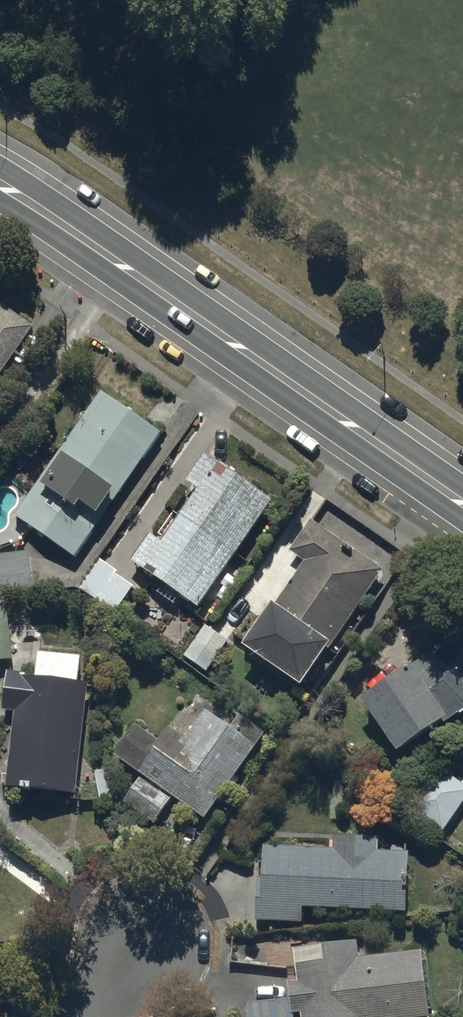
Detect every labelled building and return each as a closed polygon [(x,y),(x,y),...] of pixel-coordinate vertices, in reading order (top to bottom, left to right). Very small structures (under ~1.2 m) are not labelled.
[(34,326),(1,304),(0,306),(0,376),(34,326)] [(102,391),(58,453),(119,495),(162,433),(102,391)] [(119,495),(58,453),(15,515),(75,557),(119,495)] [(199,488),(179,516),(235,554),(273,500),(205,453),(187,480),(199,488)] [(235,554),(179,516),(161,542),(150,534),(131,561),(198,607),(235,554)] [(311,520),(290,551),(305,561),(276,604),(273,602),(244,645),(301,684),(326,647),(329,649),(383,569),(311,520)] [(0,555),(0,595),(33,592),(28,551),(0,555)] [(115,613),(134,587),(115,574),(117,571),(101,560),(81,588),(115,613)] [(12,659),(6,601),(0,602),(0,660),(12,659)] [(447,623),(422,660),(413,666),(411,664),(361,699),(398,751),(442,720),(444,723),(462,710),(462,634),(447,623)] [(228,641),(205,626),(188,650),(211,666),(228,641)] [(34,674),(7,671),(2,709),(15,710),(6,786),(75,794),(88,682),(79,681),(82,656),(37,651),(34,674)] [(169,726),(159,741),(135,725),(114,755),(205,819),(265,733),(239,715),(231,726),(205,709),(185,737),(169,726)] [(462,802),(462,783),(437,766),(408,808),(443,831),(462,802)] [(333,849),(264,845),(262,878),(258,878),(256,920),(303,922),(303,907),(406,912),(409,852),(377,851),(378,838),(334,836),(333,849)] [(357,941),(294,949),(298,981),(289,982),(291,999),(292,1014),(301,1013),(302,1016),(431,1016),(423,950),(359,958),(357,941)] [(292,1014),(291,999),(248,1004),(250,1016),(293,1016),(292,1014)]
